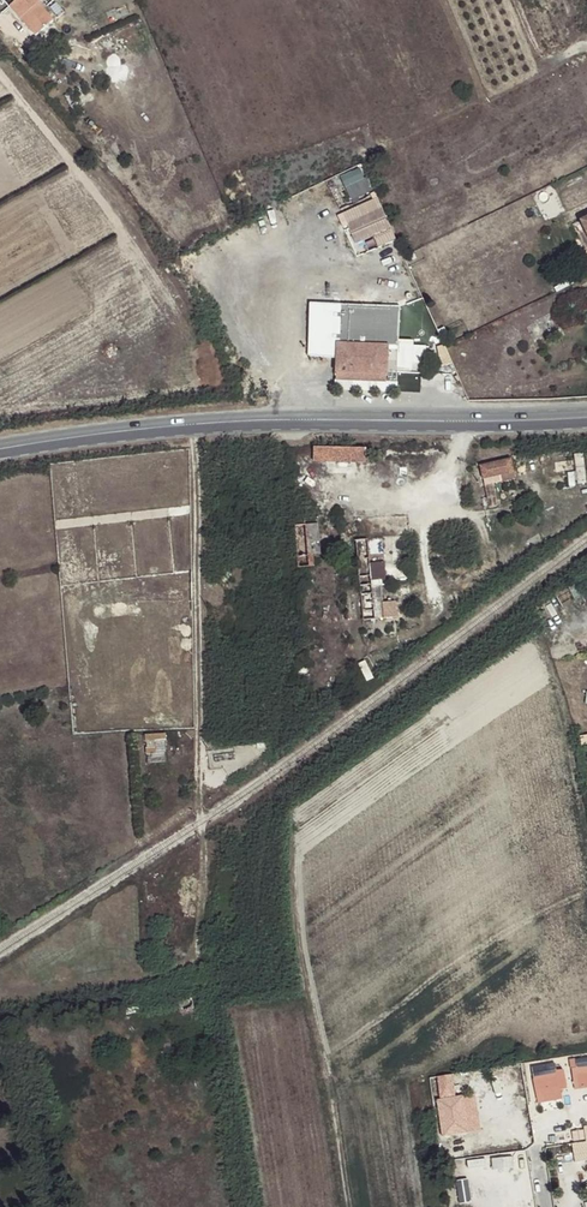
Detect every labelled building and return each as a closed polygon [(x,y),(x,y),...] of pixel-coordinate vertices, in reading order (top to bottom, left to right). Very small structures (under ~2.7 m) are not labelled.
[(42,3),(39,0),(17,0),(10,6),(35,36),(52,21),(39,6),(42,3)] [(55,18),(42,3),(39,6),(52,21),(55,18)] [(343,172),(350,197),(375,191),(371,176),(366,177),(363,167),(343,172)] [(379,195),(339,214),(354,246),(374,236),(379,246),(399,237),(379,195)] [(579,222),(586,239),(586,218),(579,222)] [(336,388),(396,390),(397,367),(414,368),(414,345),(399,345),(400,305),(309,302),(307,356),(337,357),(336,388)] [(366,450),(315,448),(314,460),(365,461),(366,450)] [(577,455),(580,471),(586,470),(584,454),(577,455)] [(510,460),(479,466),(482,478),(512,471),(510,460)] [(493,483),(483,485),(487,498),(493,497),(496,496),(493,483)] [(309,553),(312,554),(319,553),(317,524),(307,525),(309,553)] [(296,526),(298,565),(313,564),(312,554),(309,553),(307,525),(296,526)] [(367,539),(356,540),(363,619),(374,619),(367,539)] [(148,733),(149,755),(167,753),(165,731),(148,733)] [(190,999),(178,1001),(179,1011),(173,1012),(175,1025),(194,1022),(190,999)] [(170,1019),(155,1021),(156,1027),(171,1024),(170,1019)] [(443,1120),(461,1119),(458,1073),(440,1074),(443,1120)] [(438,1085),(427,1087),(430,1100),(440,1099),(438,1085)] [(585,1126),(573,1128),(575,1139),(586,1138),(585,1126)] [(574,1141),(576,1160),(586,1158),(586,1139),(574,1141)] [(461,1179),(460,1200),(470,1200),(471,1179),(461,1179)]
